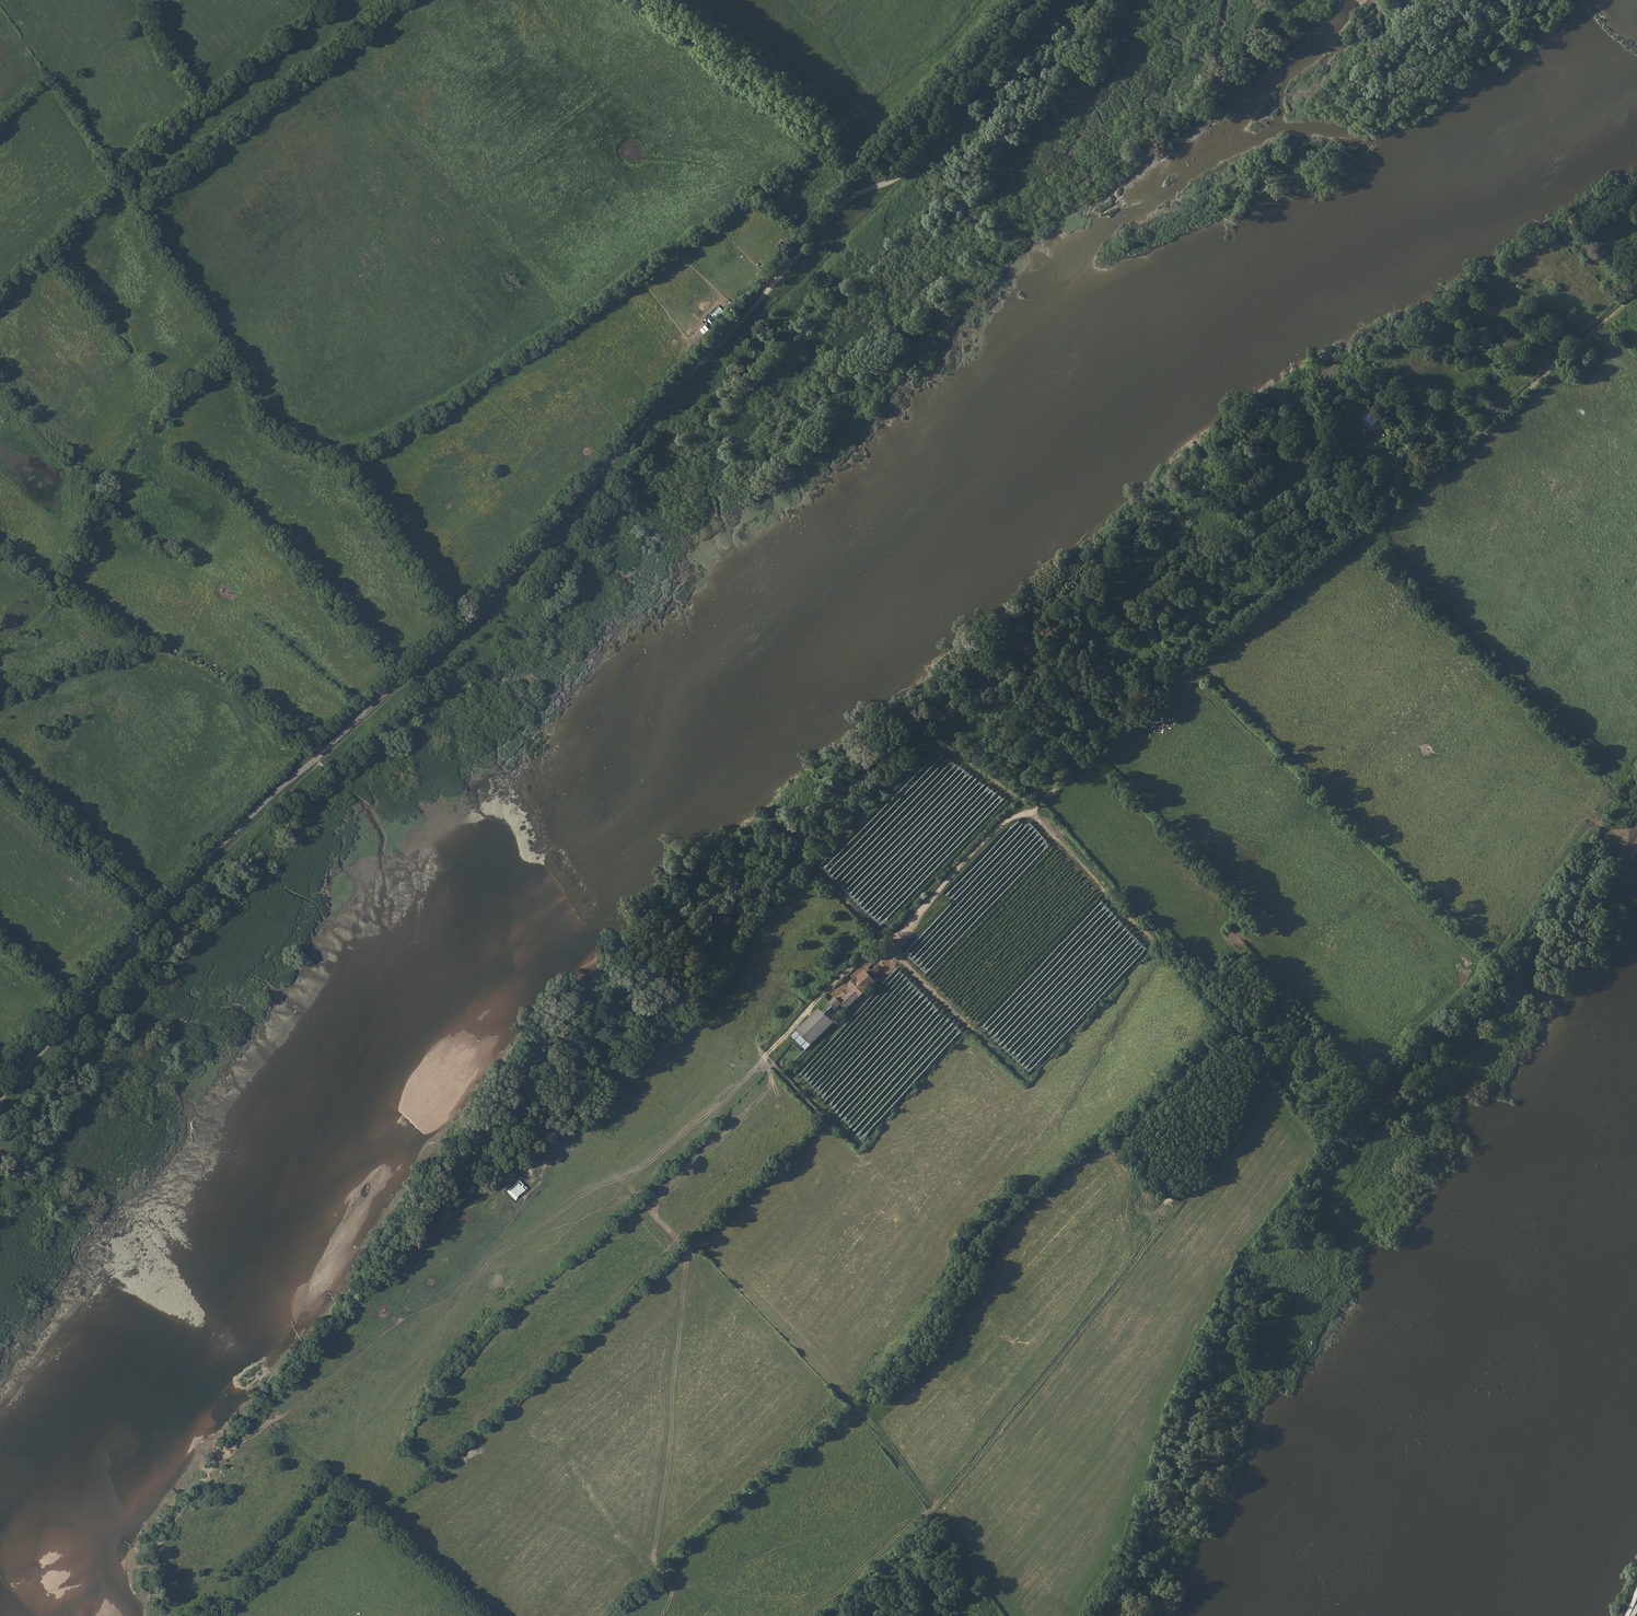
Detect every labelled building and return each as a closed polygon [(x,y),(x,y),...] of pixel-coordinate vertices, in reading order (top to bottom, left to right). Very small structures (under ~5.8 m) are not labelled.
[(721,307),(710,317),(715,323),(726,312),(721,307)] [(1617,317),(1611,322),(1616,328),(1622,323),(1617,317)] [(1576,367),(1587,357),(1581,350),(1570,360),(1576,367)] [(1382,420),(1374,412),(1366,421),(1374,428),(1382,420)] [(866,971),(832,1005),(843,1016),(867,993),(878,983),(866,971)] [(797,1031),(812,1046),(821,1038),(843,1016),(832,1005),(826,1010),(821,1007),(797,1029),(797,1031)]
